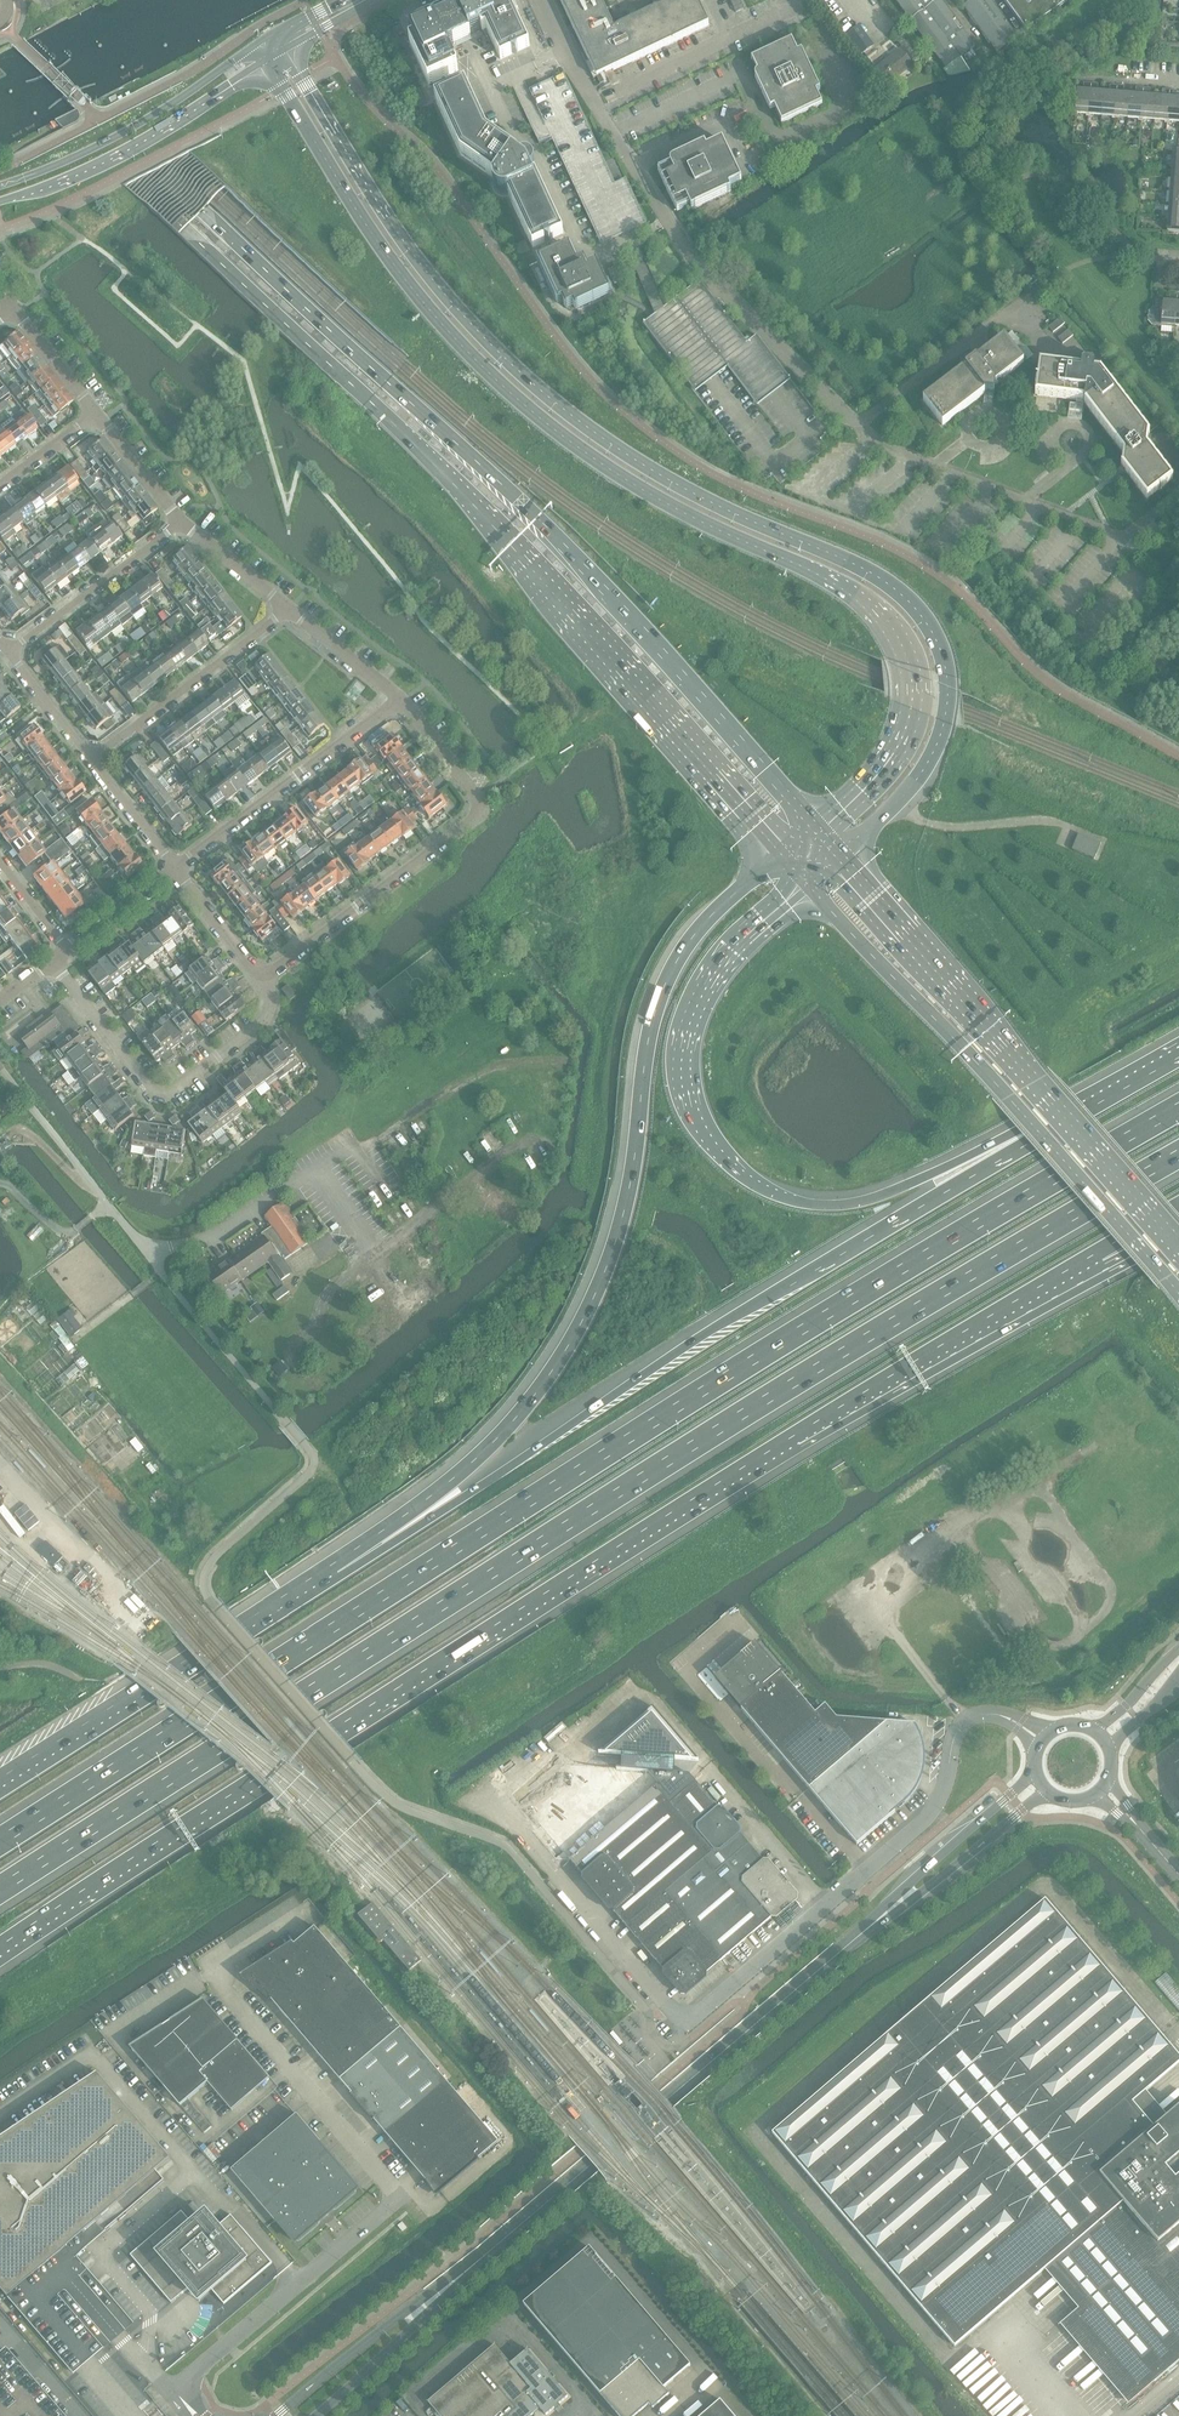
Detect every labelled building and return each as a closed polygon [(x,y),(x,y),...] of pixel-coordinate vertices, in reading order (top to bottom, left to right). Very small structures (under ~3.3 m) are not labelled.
[(409,43),(428,84),(458,70),(447,47),(459,42),(470,36),(469,34),(481,29),(482,31),(486,29),(500,60),(512,54),(516,56),(518,51),(529,46),(508,0),(470,0),(468,1),(470,5),(459,10),(457,6),(415,25),(418,30),(410,33),(414,41),(409,43)] [(598,90),(610,84),(605,73),(708,25),(696,0),(656,0),(659,7),(614,28),(601,0),(560,0),(573,28),(570,30),(593,79),(596,77),(599,84),(596,85),(598,90)] [(740,4),(738,0),(729,0),(733,8),(734,8),(736,13),(743,9),(741,4),(740,4)] [(940,0),(895,0),(945,69),(943,70),(947,76),(949,76),(950,76),(951,76),(953,76),(969,71),(961,58),(975,47),(962,30),(964,29),(957,19),(955,20),(940,0)] [(962,7),(963,8),(997,55),(1018,38),(992,2),(990,0),(973,0),(962,7)] [(1026,32),(1069,0),(1002,0),(1026,32)] [(848,36),(863,55),(873,47),(867,40),(868,38),(860,27),(848,36)] [(781,124),(822,105),(816,92),(820,91),(801,51),(798,53),(792,41),(751,60),(757,73),(755,74),(755,75),(754,76),(755,79),(770,110),(774,108),(781,124)] [(900,50),(876,70),(888,85),(912,65),(910,62),(915,58),(907,48),(902,52),(901,51),(900,50)] [(531,91),(601,243),(648,222),(628,179),(614,185),(564,76),(540,87),(531,91)] [(1088,115),(1091,84),(1086,84),(1086,91),(1077,90),(1075,114),(1088,115)] [(1104,93),(1098,92),(1095,92),(1096,85),(1091,84),(1088,115),(1102,116),(1104,93)] [(487,132),(465,85),(453,90),(449,88),(447,93),(435,98),(461,155),(495,179),(494,181),(493,183),(493,185),(494,188),(494,190),(496,192),(497,193),(499,194),(502,195),(504,195),(506,195),(509,194),(533,248),(545,242),(549,244),(551,239),(563,234),(535,173),(532,175),(528,168),(529,167),(530,166),(530,165),(529,164),(528,163),(527,163),(526,163),(525,163),(519,159),(521,156),(487,132)] [(1115,117),(1117,86),(1112,86),(1112,93),(1104,93),(1102,116),(1115,117)] [(1128,118),(1130,95),(1122,94),(1122,87),(1117,86),(1115,117),(1128,118)] [(421,88),(412,92),(420,109),(429,105),(421,88)] [(1141,119),(1143,89),(1139,88),(1138,95),(1130,95),(1128,118),(1141,119)] [(1154,121),(1156,97),(1148,96),(1148,89),(1143,89),(1141,119),(1154,121)] [(1167,122),(1169,91),(1165,90),(1164,98),(1156,97),(1154,121),(1167,122)] [(1174,99),(1174,91),(1169,91),(1167,122),(1178,123),(1178,99),(1174,99)] [(77,109),(55,120),(56,122),(56,121),(63,129),(64,129),(75,123),(76,123),(77,123),(77,122),(78,122),(78,121),(79,120),(79,119),(80,118),(80,117),(80,116),(80,115),(80,114),(80,113),(79,112),(79,111),(78,111),(78,110),(77,109)] [(752,135),(733,144),(748,176),(767,168),(752,135)] [(690,206),(691,210),(731,191),(729,187),(741,181),(722,141),(707,148),(705,145),(672,160),(671,161),(670,162),(670,163),(670,164),(670,165),(658,171),(677,212),(690,206)] [(1171,179),(1170,192),(1178,192),(1178,179),(1171,179)] [(1170,192),(1169,205),(1178,206),(1178,192),(1170,192)] [(1169,205),(1168,218),(1178,219),(1178,206),(1169,205)] [(1168,218),(1167,231),(1178,232),(1178,219),(1168,218)] [(568,249),(539,263),(559,304),(564,302),(567,308),(573,305),(576,310),(609,294),(595,265),(587,269),(583,262),(576,266),(568,249)] [(1031,285),(1036,281),(1033,276),(1027,281),(1031,285)] [(655,315),(644,324),(698,393),(712,382),(729,369),(759,407),(775,395),(792,382),(758,339),(750,345),(700,281),(662,310),(655,315)] [(1174,333),(1176,296),(1172,295),(1171,303),(1156,302),(1155,308),(1152,308),(1152,309),(1148,312),(1148,321),(1152,328),(1160,328),(1161,326),(1161,332),(1174,333)] [(1052,332),(1064,323),(1060,317),(1048,327),(1052,332)] [(1069,330),(1058,338),(1062,344),(1073,335),(1069,330)] [(1006,336),(1025,361),(1033,356),(1017,334),(1015,336),(1012,332),(1006,336)] [(0,348),(0,349),(9,360),(27,345),(18,333),(0,348)] [(995,385),(1023,363),(1004,338),(976,360),(969,351),(958,360),(964,368),(923,400),(942,425),(984,393),(993,394),(995,385)] [(17,372),(23,367),(36,357),(27,345),(9,360),(8,360),(17,372)] [(1037,397),(1076,402),(1083,403),(1123,455),(1122,467),(1121,468),(1145,499),(1170,480),(1145,448),(1147,437),(1147,436),(1099,373),(1093,372),(1093,369),(1096,367),(1088,356),(1077,364),(1079,368),(1079,370),(1041,365),(1037,397)] [(29,380),(45,368),(36,357),(23,367),(28,374),(26,375),(29,380)] [(36,394),(40,390),(54,380),(45,368),(29,380),(27,382),(36,394)] [(63,391),(59,386),(54,380),(40,390),(46,397),(40,401),(44,406),(63,391)] [(13,393),(19,388),(15,383),(9,388),(13,393)] [(0,391),(0,400),(1,399),(8,394),(4,388),(0,391)] [(19,388),(13,393),(16,397),(23,392),(19,388)] [(53,418),(72,403),(63,391),(44,406),(53,418)] [(0,405),(4,411),(8,408),(4,402),(0,405)] [(33,407),(27,411),(31,416),(37,412),(33,407)] [(22,410),(11,419),(26,438),(37,430),(26,416),(22,410)] [(37,412),(31,416),(39,427),(45,423),(37,412)] [(26,438),(10,419),(0,427),(1,429),(15,446),(26,438)] [(52,430),(57,426),(53,421),(48,425),(52,430)] [(15,446),(1,429),(0,429),(0,449),(4,454),(15,446)] [(102,441),(88,452),(94,459),(92,461),(96,465),(112,453),(102,441)] [(112,453),(96,465),(91,469),(95,473),(101,468),(107,475),(120,464),(112,453)] [(80,478),(85,473),(76,462),(70,466),(80,478)] [(107,475),(103,478),(112,489),(114,488),(129,476),(120,464),(107,475)] [(67,468),(56,476),(66,490),(77,481),(67,468)] [(80,478),(83,482),(88,477),(85,473),(80,478)] [(70,495),(66,490),(56,476),(45,484),(55,498),(59,503),(70,495)] [(129,476),(114,488),(123,500),(138,487),(129,476)] [(44,506),(55,498),(45,484),(34,492),(44,506)] [(123,500),(121,501),(130,513),(147,499),(138,487),(123,500)] [(98,501),(104,496),(100,490),(93,495),(98,501)] [(34,514),(44,506),(34,492),(23,500),(34,514)] [(104,496),(98,501),(101,505),(107,500),(104,496)] [(151,514),(156,510),(147,499),(130,513),(128,514),(131,519),(137,514),(141,519),(139,521),(145,527),(155,519),(151,514)] [(23,500),(12,509),(23,522),(26,526),(36,518),(34,514),(23,500)] [(77,504),(81,510),(86,506),(81,501),(77,504)] [(67,513),(71,518),(76,514),(71,508),(67,511),(68,513),(67,513)] [(12,530),(23,522),(12,509),(2,517),(12,530)] [(89,509),(85,512),(89,518),(93,515),(89,509)] [(85,521),(89,518),(85,512),(80,516),(85,521)] [(115,523),(121,519),(118,514),(112,519),(115,523)] [(60,516),(55,520),(60,526),(65,522),(60,516)] [(12,530),(2,517),(0,518),(0,538),(4,543),(15,534),(12,530)] [(115,523),(124,535),(130,530),(121,519),(115,523)] [(121,537),(111,524),(100,532),(110,546),(121,537)] [(68,534),(72,531),(68,525),(63,528),(68,534)] [(95,526),(85,534),(89,540),(99,554),(110,546),(100,532),(95,526)] [(64,537),(68,534),(63,528),(59,531),(64,537)] [(33,536),(38,542),(43,538),(39,532),(33,536)] [(35,545),(38,542),(33,536),(30,539),(35,545)] [(88,562),(99,554),(89,540),(78,549),(88,562)] [(41,545),(46,551),(50,547),(46,541),(41,545)] [(23,545),(12,553),(17,558),(27,550),(23,545)] [(42,554),(46,551),(41,545),(37,548),(42,554)] [(170,545),(161,552),(164,556),(173,549),(170,545)] [(180,572),(195,560),(187,548),(173,559),(178,566),(176,568),(180,572)] [(77,570),(88,562),(78,549),(67,557),(77,570)] [(19,561),(23,566),(29,561),(30,562),(34,559),(30,553),(19,561)] [(66,579),(77,570),(67,557),(56,565),(66,579)] [(9,566),(15,562),(11,558),(9,558),(5,561),(9,566)] [(51,568),(45,573),(56,587),(66,579),(56,565),(52,559),(47,562),(51,568)] [(191,582),(204,571),(195,560),(180,572),(184,577),(186,576),(191,582)] [(15,562),(9,566),(12,571),(18,566),(15,562)] [(56,587),(45,573),(41,568),(31,576),(45,595),(56,587)] [(164,585),(170,580),(161,569),(155,574),(164,585)] [(198,595),(213,583),(204,571),(191,582),(191,583),(187,586),(193,593),(195,591),(198,595)] [(1,573),(1,572),(0,573),(0,592),(10,584),(1,573)] [(156,593),(162,588),(152,574),(140,583),(151,596),(154,601),(159,597),(156,593)] [(26,589),(32,584),(29,580),(23,585),(26,589)] [(164,585),(168,589),(174,585),(170,580),(164,585)] [(140,605),(151,596),(140,583),(130,591),(140,605)] [(213,583),(198,595),(207,607),(209,605),(222,594),(213,583)] [(19,595),(10,584),(0,592),(0,608),(1,609),(19,595)] [(32,584),(26,589),(36,601),(42,596),(32,584)] [(140,605),(130,591),(119,599),(129,613),(132,617),(143,609),(140,605)] [(216,618),(231,606),(222,594),(209,605),(214,612),(212,614),(216,618)] [(21,616),(30,609),(19,595),(1,609),(10,621),(19,614),(21,616)] [(182,607),(189,602),(185,598),(179,603),(182,607)] [(132,617),(129,613),(119,599),(108,607),(118,621),(121,625),(122,626),(132,618),(132,617)] [(189,602),(182,607),(186,612),(193,607),(189,602)] [(219,623),(211,629),(217,636),(227,628),(241,618),(231,606),(216,618),(219,623)] [(121,625),(118,621),(108,607),(97,615),(107,629),(110,633),(121,625)] [(167,608),(162,612),(166,618),(172,614),(167,608)] [(163,621),(167,618),(162,612),(158,615),(163,621)] [(110,633),(107,629),(97,615),(86,623),(96,637),(99,641),(110,633)] [(170,619),(175,625),(178,622),(174,616),(170,619)] [(200,630),(210,623),(206,618),(202,621),(202,622),(197,626),(200,630)] [(170,628),(175,625),(170,619),(166,622),(170,628)] [(99,641),(96,637),(86,623),(75,632),(85,646),(90,642),(93,646),(99,641)] [(207,624),(200,630),(209,642),(217,636),(211,629),(207,624)] [(140,628),(145,634),(150,631),(145,625),(140,628)] [(141,637),(145,634),(140,628),(136,631),(141,637)] [(58,630),(51,636),(54,641),(62,635),(58,630)] [(148,636),(153,642),(158,638),(153,632),(148,636)] [(196,654),(207,645),(197,632),(186,641),(196,654)] [(76,651),(82,647),(73,636),(67,640),(76,651)] [(149,645),(153,642),(148,636),(144,639),(149,645)] [(119,645),(123,651),(128,647),(123,641),(119,645)] [(185,662),(196,654),(186,641),(175,649),(185,662)] [(119,654),(123,651),(119,645),(114,648),(119,654)] [(54,650),(41,660),(50,672),(63,661),(68,658),(59,646),(54,650)] [(79,655),(85,651),(82,647),(76,651),(79,655)] [(131,657),(131,658),(136,655),(131,649),(127,652),(131,657)] [(175,670),(185,662),(175,649),(164,657),(175,670)] [(122,664),(131,657),(127,652),(118,659),(122,664)] [(108,653),(97,661),(101,667),(107,662),(112,659),(108,653)] [(162,654),(151,662),(154,665),(164,678),(175,670),(164,657),(162,654)] [(264,680),(280,667),(270,656),(256,666),(262,674),(260,675),(264,680)] [(120,666),(116,660),(112,663),(116,669),(120,666)] [(244,660),(237,666),(242,673),(246,670),(247,664),(244,660)] [(59,683),(72,673),(63,661),(50,672),(59,683)] [(94,675),(101,669),(97,665),(91,671),(94,675)] [(153,687),(164,678),(154,665),(148,669),(145,665),(140,669),(153,687)] [(275,690),(289,679),(280,667),(264,680),(267,684),(269,683),(275,690)] [(94,675),(97,679),(104,674),(101,669),(94,675)] [(153,687),(140,669),(139,669),(129,677),(142,695),(153,687)] [(68,695),(81,684),(72,673),(59,683),(68,695)] [(128,676),(117,684),(131,703),(142,695),(129,677),(128,676)] [(248,691),(254,687),(246,676),(240,680),(248,691)] [(282,703),(297,690),(289,679),(275,690),(280,697),(278,698),(282,703)] [(235,681),(224,689),(235,703),(238,708),(249,699),(235,681)] [(77,706),(90,696),(81,684),(68,695),(77,706)] [(254,687),(248,691),(252,696),(258,692),(254,687)] [(11,698),(2,688),(0,689),(0,707),(11,698)] [(112,697),(118,692),(115,688),(109,693),(112,697)] [(224,711),(235,703),(224,689),(213,697),(224,711)] [(306,702),(299,693),(297,690),(282,703),(285,707),(287,706),(292,713),(306,702)] [(86,718),(104,704),(95,692),(90,696),(77,706),(86,718)] [(122,708),(127,704),(118,692),(112,697),(122,708)] [(213,697),(203,706),(217,724),(227,716),(224,711),(213,697)] [(19,709),(11,698),(0,707),(0,712),(6,720),(19,709)] [(299,726),(315,713),(306,702),(292,713),(298,719),(296,721),(299,726)] [(104,704),(86,718),(95,729),(113,715),(104,704)] [(266,714),(273,709),(269,705),(263,710),(266,714)] [(203,706),(192,714),(206,732),(217,724),(203,706)] [(273,709),(266,714),(270,719),(277,714),(273,709)] [(310,736),(324,725),(315,713),(299,726),(303,731),(305,729),(310,736)] [(192,714),(181,722),(195,741),(206,732),(192,714)] [(246,718),(251,724),(255,721),(250,716),(246,718)] [(251,724),(246,718),(245,717),(234,725),(240,733),(247,727),(251,724)] [(258,723),(254,726),(258,731),(262,728),(268,723),(265,718),(258,723)] [(102,726),(107,731),(114,725),(109,720),(102,726)] [(184,749),(195,741),(181,722),(170,730),(180,744),(184,749)] [(26,750),(41,738),(33,726),(17,738),(26,750)] [(254,726),(244,734),(247,739),(258,731),(254,726)] [(284,737),(290,733),(287,728),(281,733),(284,737)] [(367,739),(371,743),(384,733),(381,729),(367,739)] [(184,749),(180,744),(170,730),(159,739),(169,753),(173,757),(184,749)] [(229,741),(234,737),(229,731),(225,734),(229,741)] [(9,738),(4,733),(0,736),(0,745),(9,738)] [(290,733),(284,737),(293,749),(299,744),(290,733)] [(371,743),(384,761),(402,747),(393,735),(389,738),(384,733),(371,743)] [(229,741),(225,734),(214,743),(218,749),(229,741)] [(279,735),(267,744),(270,747),(281,761),(285,758),(286,760),(292,755),(291,753),(292,752),(281,739),(279,735)] [(41,738),(26,750),(21,753),(25,759),(30,755),(34,761),(49,749),(41,739),(42,739),(41,738)] [(232,742),(237,749),(242,745),(237,739),(232,742)] [(233,752),(237,749),(232,742),(228,746),(233,752)] [(160,758),(166,754),(157,743),(152,747),(160,758)] [(203,751),(204,753),(207,757),(212,754),(207,747),(203,751)] [(261,754),(259,755),(270,769),(271,771),(277,767),(276,764),(281,761),(270,747),(269,748),(268,747),(266,747),(260,751),(260,753),(261,754)] [(392,773),(410,759),(401,749),(402,747),(384,761),(385,762),(387,760),(390,763),(386,766),(392,773)] [(43,772),(57,761),(49,749),(34,761),(43,772)] [(9,753),(4,757),(8,763),(14,759),(9,753)] [(200,763),(207,757),(204,753),(197,758),(200,763)] [(164,762),(169,758),(166,754),(160,758),(164,762)] [(216,755),(211,759),(215,765),(221,761),(216,755)] [(259,777),(270,769),(259,755),(249,764),(259,777)] [(375,756),(370,761),(375,768),(380,764),(381,763),(375,756)] [(134,779),(147,769),(138,757),(125,767),(134,779)] [(211,759),(200,767),(204,773),(215,765),(211,759)] [(404,782),(418,771),(410,759),(392,773),(392,774),(396,778),(399,776),(404,782)] [(186,773),(196,765),(192,760),(182,767),(186,773)] [(360,760),(349,768),(361,784),(371,776),(375,781),(381,776),(379,772),(375,768),(370,761),(364,765),(360,760)] [(52,783),(66,772),(57,761),(43,772),(52,783)] [(248,786),(259,777),(249,764),(238,772),(248,786)] [(12,769),(16,775),(21,771),(17,766),(12,769)] [(233,766),(223,774),(227,780),(237,794),(248,786),(238,772),(233,766)] [(200,767),(188,776),(196,785),(207,777),(204,773),(200,767)] [(6,768),(0,772),(3,776),(9,772),(6,768)] [(350,793),(361,784),(349,768),(348,769),(349,770),(339,778),(350,793)] [(143,791),(156,780),(147,769),(134,779),(143,791)] [(413,793),(427,782),(418,771),(404,782),(413,793)] [(60,794),(76,781),(74,782),(66,772),(52,783),(60,794)] [(178,782),(184,777),(181,772),(175,778),(178,782)] [(26,777),(21,781),(25,786),(30,782),(26,777)] [(156,780),(143,791),(152,802),(165,792),(164,790),(169,787),(161,777),(157,781),(156,780)] [(182,786),(188,781),(184,777),(178,782),(182,786)] [(339,778),(328,787),(339,801),(345,796),(349,801),(353,797),(350,793),(339,778)] [(227,802),(237,794),(227,780),(216,788),(227,802)] [(69,805),(85,793),(76,781),(60,794),(69,805)] [(30,782),(25,786),(29,791),(34,787),(30,782)] [(420,807),(437,793),(437,792),(435,793),(427,782),(413,793),(421,804),(419,806),(420,807)] [(316,793),(315,794),(327,810),(333,816),(338,812),(333,805),(339,801),(328,787),(326,788),(325,786),(319,790),(320,792),(317,794),(316,793)] [(215,811),(227,802),(216,788),(205,797),(215,811)] [(2,797),(0,794),(0,813),(9,806),(26,793),(24,791),(14,798),(9,792),(2,797)] [(160,814),(174,803),(165,792),(152,802),(160,814)] [(13,812),(20,806),(30,799),(26,793),(9,806),(13,812)] [(429,818),(446,805),(437,793),(420,807),(429,818)] [(316,818),(327,810),(315,794),(304,802),(308,808),(305,811),(312,820),(315,817),(316,818)] [(196,804),(202,799),(199,795),(193,800),(196,804)] [(370,796),(359,805),(360,806),(364,811),(366,809),(375,803),(370,796)] [(205,815),(211,811),(202,799),(196,804),(205,815)] [(84,824),(99,812),(90,800),(75,813),(84,824)] [(169,825),(183,815),(174,803),(160,814),(169,825)] [(358,815),(364,811),(360,806),(354,810),(358,815)] [(296,808),(285,817),(297,833),(301,838),(315,828),(302,812),(300,813),(296,808)] [(414,815),(412,813),(409,809),(403,813),(391,821),(403,837),(415,829),(411,824),(417,819),(414,815)] [(20,822),(12,811),(0,821),(0,835),(1,836),(20,822)] [(63,811),(51,820),(56,827),(68,818),(63,811)] [(92,835),(107,824),(99,813),(100,812),(99,812),(84,824),(92,835)] [(363,822),(370,817),(367,812),(359,818),(363,822)] [(179,837),(192,826),(183,815),(169,825),(179,837)] [(39,816),(35,820),(39,825),(43,822),(39,816)] [(285,841),(297,833),(285,817),(284,818),(285,819),(275,827),(285,841)] [(338,823),(341,828),(348,822),(345,818),(338,823)] [(39,825),(37,827),(40,832),(49,825),(46,820),(43,822),(39,825)] [(402,838),(403,837),(391,821),(387,825),(386,823),(379,828),(380,830),(391,845),(401,837),(402,838)] [(28,833),(21,823),(20,822),(1,836),(10,847),(28,833)] [(336,832),(341,828),(338,823),(332,827),(336,832)] [(92,835),(89,838),(97,849),(116,835),(107,824),(92,835)] [(63,836),(68,832),(63,825),(58,829),(63,836)] [(350,825),(344,829),(348,834),(354,830),(350,825)] [(274,850),(285,841),(275,827),(263,835),(274,850)] [(326,828),(322,832),(327,838),(331,835),(326,828)] [(379,853),(391,845),(380,830),(369,838),(379,853)] [(17,857),(36,843),(28,833),(10,847),(17,857)] [(78,842),(72,833),(65,838),(71,847),(78,842)] [(97,849),(95,851),(104,862),(109,857),(124,846),(116,835),(97,849)] [(263,858),(274,850),(263,835),(253,843),(252,842),(251,843),(263,858)] [(1072,850),(1094,860),(1096,856),(1101,844),(1078,835),(1073,847),(1072,850)] [(369,860),(379,853),(369,838),(357,847),(369,862),(370,861),(369,860)] [(36,843),(17,857),(25,868),(44,854),(48,858),(65,846),(60,840),(44,853),(36,843)] [(308,845),(312,851),(317,847),(313,841),(308,845)] [(244,856),(239,860),(241,862),(244,867),(247,870),(251,875),(256,871),(253,866),(263,858),(251,843),(250,843),(249,842),(243,846),(244,848),(240,851),(244,856)] [(71,854),(69,851),(65,846),(48,858),(52,863),(33,878),(41,888),(59,874),(55,868),(58,865),(56,862),(63,856),(65,859),(71,854)] [(118,868),(134,856),(133,855),(132,856),(124,846),(109,857),(118,868)] [(320,847),(314,853),(317,858),(324,852),(320,847)] [(358,871),(369,862),(357,847),(346,855),(358,871)] [(306,856),(301,849),(296,853),(300,860),(305,856),(306,856)] [(88,852),(80,858),(82,860),(90,855),(88,852)] [(306,866),(314,860),(311,855),(303,861),(306,866)] [(89,856),(83,860),(87,866),(94,861),(89,856)] [(125,881),(143,867),(134,856),(118,868),(123,874),(120,876),(125,881)] [(209,876),(218,887),(239,871),(235,866),(230,860),(209,876)] [(300,871),(306,866),(303,861),(296,866),(300,871)] [(326,870),(338,886),(350,876),(338,861),(326,870)] [(241,862),(235,866),(239,871),(244,867),(241,862)] [(322,864),(311,873),(312,874),(326,893),(336,885),(338,886),(326,870),(322,864)] [(78,876),(86,870),(82,866),(74,872),(78,876)] [(239,871),(242,875),(247,870),(244,867),(239,871)] [(86,870),(80,874),(83,878),(88,875),(89,874),(86,870)] [(100,883),(113,872),(111,870),(97,880),(100,883)] [(239,871),(218,887),(219,888),(220,887),(228,897),(247,882),(242,875),(239,871)] [(116,890),(110,882),(110,878),(115,874),(113,872),(100,883),(109,895),(116,890)] [(48,898),(71,881),(68,877),(64,880),(59,874),(41,888),(48,898)] [(326,893),(312,874),(301,882),(315,901),(326,893)] [(71,881),(48,898),(57,909),(76,895),(71,889),(74,886),(71,881)] [(247,882),(228,897),(232,901),(237,908),(251,897),(257,892),(256,891),(255,890),(254,891),(247,882)] [(300,882),(290,889),(293,894),(293,895),(304,910),(306,909),(305,908),(310,905),(311,906),(314,903),(313,902),(315,901),(301,882),(300,882)] [(105,898),(98,888),(93,892),(100,902),(105,898)] [(293,895),(293,894),(290,889),(272,903),(275,908),(278,911),(284,919),(290,915),(293,919),(304,910),(293,895)] [(65,920),(84,906),(76,895),(57,909),(65,920)] [(260,908),(255,901),(251,897),(237,908),(245,919),(260,908)] [(3,901),(2,899),(0,901),(0,916),(9,909),(9,908),(3,901)] [(0,916),(0,933),(19,918),(11,908),(10,907),(9,908),(9,909),(0,916)] [(184,934),(194,926),(179,907),(169,915),(184,934)] [(253,931),(270,917),(268,918),(260,908),(245,919),(253,929),(252,930),(253,931)] [(275,908),(269,912),(272,916),(278,911),(275,908)] [(290,927),(284,919),(278,911),(272,916),(284,932),(290,927)] [(184,934),(169,915),(164,919),(159,913),(154,916),(174,942),(184,934)] [(164,949),(174,942),(154,916),(149,920),(154,926),(149,930),(164,949)] [(270,917),(253,931),(261,942),(271,934),(275,939),(282,933),(270,917)] [(6,944),(11,940),(26,928),(19,918),(0,933),(0,937),(6,944)] [(164,949),(149,930),(144,933),(139,927),(134,931),(154,957),(164,949)] [(34,939),(26,928),(11,940),(15,945),(0,957),(0,963),(1,964),(34,939)] [(144,964),(154,957),(134,931),(130,934),(135,941),(129,945),(144,964)] [(1,964),(0,964),(8,974),(13,970),(8,963),(15,957),(17,960),(22,956),(26,961),(42,949),(34,939),(1,964)] [(117,939),(112,943),(132,968),(136,973),(145,966),(144,964),(129,945),(127,942),(122,946),(117,939)] [(122,976),(132,968),(112,943),(107,946),(113,952),(107,957),(122,976)] [(212,950),(208,945),(206,943),(203,946),(208,953),(212,950)] [(122,976),(107,957),(102,960),(97,954),(92,958),(112,983),(122,976)] [(212,963),(208,957),(185,974),(192,985),(196,982),(222,963),(218,958),(212,963)] [(92,958),(87,961),(92,968),(87,972),(102,991),(105,996),(115,988),(112,983),(92,958)] [(182,973),(192,965),(187,960),(177,967),(182,973)] [(203,992),(223,977),(219,972),(225,967),(222,963),(196,982),(203,992)] [(176,977),(169,967),(165,970),(172,980),(176,977)] [(211,1002),(237,982),(233,978),(227,982),(223,977),(203,992),(211,1002)] [(218,1011),(238,997),(234,991),(240,987),(237,982),(211,1002),(218,1011)] [(173,984),(167,989),(174,998),(179,995),(180,994),(173,984)] [(288,985),(282,990),(290,1001),(296,996),(288,985)] [(142,1002),(147,1008),(156,1001),(154,998),(152,994),(142,1002)] [(179,995),(174,998),(178,1003),(182,1000),(179,995)] [(226,1022),(245,1007),(238,997),(218,1011),(226,1022)] [(55,1020),(66,1011),(62,1005),(51,1014),(55,1020)] [(192,1008),(187,1012),(191,1017),(195,1013),(192,1008)] [(178,1009),(168,1016),(171,1020),(191,1045),(195,1042),(190,1035),(196,1031),(181,1012),(178,1009)] [(60,1025),(71,1017),(66,1011),(55,1020),(60,1025)] [(200,1011),(191,1017),(198,1026),(200,1025),(206,1020),(207,1020),(200,1011)] [(65,1032),(64,1031),(60,1025),(55,1020),(51,1014),(49,1012),(41,1017),(18,1035),(27,1048),(21,1053),(26,1058),(29,1059),(64,1033),(65,1032)] [(64,1031),(75,1022),(71,1017),(60,1025),(64,1031)] [(186,1049),(190,1045),(171,1020),(161,1028),(176,1047),(181,1043),(186,1049)] [(206,1020),(200,1025),(200,1026),(205,1032),(208,1036),(214,1031),(206,1020)] [(68,1038),(80,1029),(75,1022),(64,1031),(65,1032),(64,1033),(68,1038)] [(170,1050),(176,1047),(161,1028),(152,1035),(171,1061),(176,1057),(170,1050)] [(80,1031),(53,1052),(60,1062),(65,1058),(85,1044),(81,1038),(87,1033),(83,1029),(80,1031)] [(171,1061),(152,1035),(147,1030),(137,1037),(156,1062),(162,1058),(166,1064),(171,1061)] [(288,1038),(282,1042),(291,1054),(297,1049),(288,1038)] [(299,1065),(291,1054),(282,1042),(281,1041),(271,1049),(289,1073),(299,1065)] [(73,1068),(99,1049),(95,1044),(89,1049),(85,1044),(65,1058),(73,1068)] [(289,1073),(271,1049),(266,1052),(261,1046),(256,1050),(275,1075),(276,1075),(280,1080),(289,1073)] [(73,1068),(68,1072),(75,1082),(80,1078),(100,1063),(95,1058),(102,1053),(99,1049),(73,1068)] [(265,1083),(275,1075),(256,1050),(251,1053),(256,1060),(251,1063),(265,1083)] [(265,1083),(251,1063),(246,1067),(241,1061),(236,1065),(255,1090),(265,1083)] [(88,1088),(114,1068),(110,1064),(104,1069),(100,1063),(80,1078),(88,1088)] [(245,1098),(255,1090),(236,1065),(231,1068),(236,1074),(230,1079),(245,1098)] [(95,1098),(115,1083),(111,1077),(117,1073),(114,1068),(88,1088),(95,1097),(95,1098)] [(245,1098),(230,1079),(226,1082),(221,1076),(216,1080),(227,1094),(236,1105),(245,1098)] [(95,1097),(85,1105),(93,1115),(99,1110),(118,1096),(114,1090),(118,1087),(121,1085),(124,1083),(121,1078),(115,1083),(95,1098),(95,1097)] [(227,1094),(222,1098),(217,1091),(212,1095),(232,1121),(242,1113),(236,1105),(227,1094)] [(222,1128),(232,1121),(212,1095),(208,1098),(213,1105),(207,1109),(222,1128)] [(107,1120),(133,1101),(129,1096),(123,1101),(118,1096),(99,1110),(107,1120)] [(280,1100),(285,1106),(290,1102),(285,1096),(280,1100)] [(133,1101),(107,1120),(114,1130),(134,1116),(129,1110),(136,1105),(133,1101)] [(198,1106),(193,1110),(212,1136),(216,1141),(226,1134),(222,1128),(207,1109),(203,1113),(198,1106)] [(146,1119),(153,1114),(150,1110),(143,1116),(146,1119)] [(202,1144),(212,1136),(193,1110),(188,1113),(193,1120),(188,1124),(202,1144)] [(148,1123),(156,1118),(153,1114),(146,1119),(148,1123)] [(170,1123),(177,1118),(175,1114),(167,1120),(170,1123)] [(177,1118),(170,1123),(173,1127),(180,1122),(177,1118)] [(143,1156),(148,1125),(135,1123),(130,1154),(143,1156)] [(155,1158),(156,1151),(160,1127),(148,1125),(143,1156),(155,1158)] [(169,1153),(172,1129),(160,1127),(156,1151),(169,1153)] [(181,1155),(185,1131),(172,1129),(169,1153),(181,1155)] [(123,1139),(120,1146),(125,1148),(129,1142),(123,1139)] [(284,1260),(311,1241),(285,1203),(265,1217),(276,1232),(265,1239),(263,1236),(207,1275),(221,1295),(268,1262),(281,1281),(290,1275),(277,1256),(280,1253),(284,1260)] [(419,1284),(399,1296),(402,1302),(423,1290),(419,1284)] [(79,1331),(70,1319),(74,1317),(76,1315),(72,1309),(69,1311),(58,1320),(71,1337),(79,1331)] [(135,1438),(130,1443),(138,1453),(144,1448),(135,1438)] [(0,1510),(0,1512),(18,1537),(24,1533),(4,1507),(0,1510)] [(919,1747),(917,1740),(914,1734),(911,1728),(915,1725),(837,1719),(825,1705),(815,1714),(755,1644),(716,1678),(714,1675),(713,1676),(857,1845),(895,1812),(892,1809),(897,1805),(899,1808),(904,1805),(901,1801),(906,1796),(911,1791),(911,1790),(915,1783),(917,1776),(919,1769),(920,1762),(920,1755),(919,1747)] [(695,1757),(652,1707),(598,1753),(622,1755),(621,1769),(674,1773),(675,1759),(698,1761),(695,1757)] [(562,1723),(545,1738),(549,1743),(566,1728),(562,1723)] [(517,1792),(517,1798),(525,1807),(524,1807),(537,1822),(557,1845),(569,1860),(570,1861),(656,1788),(670,1805),(696,1782),(689,1774),(674,1773),(621,1769),(564,1764),(558,1757),(519,1790),(517,1792)] [(717,1807),(696,1782),(670,1805),(710,1852),(703,1858),(715,1873),(749,1844),(740,1834),(741,1829),(723,1808),(717,1807)] [(664,1892),(703,1858),(710,1852),(670,1805),(656,1788),(570,1861),(582,1875),(591,1867),(599,1876),(598,1893),(615,1895),(622,1903),(613,1911),(625,1925),(664,1892)] [(768,1861),(763,1861),(749,1844),(715,1873),(703,1858),(664,1892),(722,1960),(771,1918),(776,1919),(797,1901),(798,1895),(768,1861)] [(722,1960),(664,1892),(625,1925),(663,1969),(662,1973),(680,1996),(686,1996),(706,1978),(707,1973),(722,1960)] [(1172,2132),(1178,2126),(1178,2106),(1153,2128),(1143,2116),(1150,2109),(1140,2095),(1178,2062),(1178,2055),(1045,1899),(772,2133),(954,2347),(1051,2264),(1085,2303),(1066,2318),(1132,2400),(1178,2359),(1178,2296),(1158,2271),(1178,2254),(1178,2140),(1172,2132)] [(368,1907),(358,1915),(381,1943),(384,1941),(409,1971),(421,1961),(372,1903),(368,1907)] [(254,1966),(239,1976),(269,2002),(271,2000),(340,2080),(385,2134),(411,2164),(425,2180),(424,2180),(436,2197),(479,2160),(478,2159),(498,2142),(472,2112),(446,2082),(439,2073),(401,2028),(315,1927),(294,1945),(292,1942),(291,1942),(291,1943),(254,1966)] [(203,2001),(130,2048),(180,2106),(208,2083),(228,2107),(231,2111),(269,2078),(205,2003),(203,2001)] [(0,2139),(0,2289),(8,2297),(97,2221),(105,2230),(104,2230),(105,2231),(105,2230),(106,2231),(119,2220),(117,2218),(124,2212),(126,2214),(164,2181),(156,2171),(170,2159),(97,2074),(17,2127),(0,2139)] [(249,2156),(231,2171),(275,2222),(276,2221),(292,2240),(299,2240),(318,2224),(319,2215),(320,2217),(323,2217),(325,2217),(327,2216),(328,2214),(329,2211),(328,2209),(327,2208),(336,2209),(355,2192),(355,2185),(351,2180),(339,2166),(340,2166),(328,2152),(327,2152),(320,2144),(321,2143),(297,2115),(296,2115),(249,2156)] [(182,2211),(130,2255),(171,2303),(188,2289),(201,2278),(212,2291),(224,2304),(272,2263),(231,2215),(217,2226),(207,2235),(208,2236),(204,2239),(199,2233),(199,2232),(193,2225),(182,2211)] [(523,2304),(619,2415),(635,2415),(649,2404),(653,2408),(658,2404),(661,2402),(669,2394),(664,2388),(690,2365),(590,2248),(523,2304)] [(700,2273),(692,2280),(707,2298),(715,2291),(700,2273)] [(428,2402),(440,2415),(531,2415),(540,2409),(541,2410),(546,2415),(568,2397),(561,2389),(528,2350),(510,2364),(503,2355),(494,2345),(428,2402)] [(21,2391),(0,2408),(0,2415),(42,2415),(21,2391)] [(702,2415),(733,2415),(720,2400),(702,2415)]
